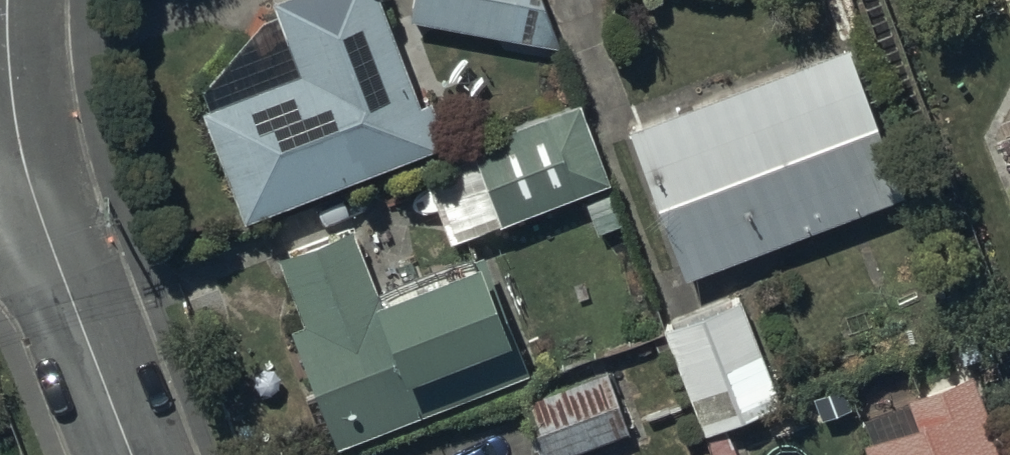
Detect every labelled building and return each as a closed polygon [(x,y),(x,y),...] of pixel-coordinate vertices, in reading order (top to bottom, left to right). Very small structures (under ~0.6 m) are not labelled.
[(274,16),(257,23),(200,93),(206,111),(200,113),(241,228),(452,147),(438,105),(413,114),(373,0),(269,0),(274,16)] [(410,28),(558,51),(539,0),(414,0),(410,28)] [(849,51),(624,135),(683,291),(907,206),(849,51)] [(471,161),(424,177),(451,253),(610,196),(578,107),(466,148),(471,161)] [(350,230),(274,258),(300,331),(289,335),(332,452),(529,379),(491,278),(479,283),(474,268),(466,271),(464,265),(374,297),(350,230)] [(738,305),(659,335),(698,438),(778,408),(738,305)] [(518,405),(535,454),(578,454),(629,436),(607,373),(518,405)] [(849,420),(862,454),(995,454),(967,376),(849,420)]
